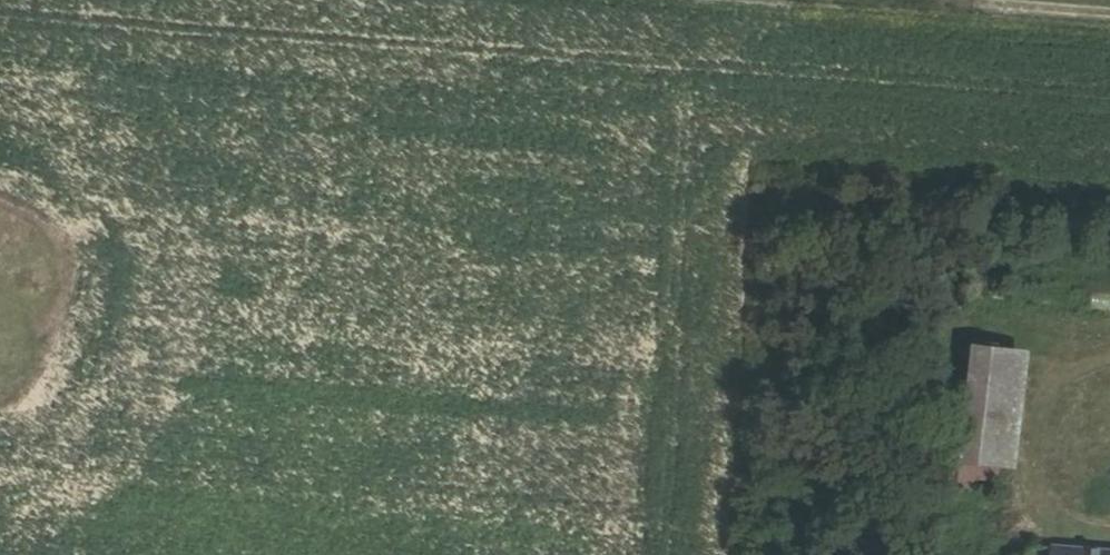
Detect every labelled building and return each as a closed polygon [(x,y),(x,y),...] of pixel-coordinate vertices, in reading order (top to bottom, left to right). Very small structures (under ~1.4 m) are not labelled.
[(1001,450),(998,450),(1009,352),(974,349),(962,467),(959,498),(992,502),(998,471),(1001,450)] [(998,471),(1016,474),(1029,355),(1009,352),(998,450),(1001,450),(998,471)] [(946,496),(959,498),(962,467),(947,466),(946,496)] [(992,502),(1012,505),(1016,474),(998,471),(992,502)]
